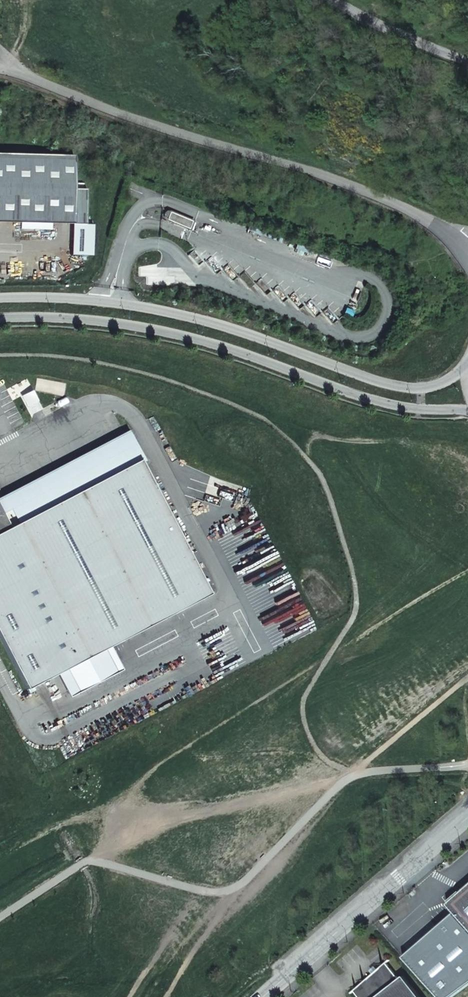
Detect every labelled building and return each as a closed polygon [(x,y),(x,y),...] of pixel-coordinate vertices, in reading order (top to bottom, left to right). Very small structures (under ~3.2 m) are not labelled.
[(0,155),(0,223),(87,225),(87,189),(75,189),(75,163),(75,156),(0,155)] [(169,211),(166,219),(184,227),(187,219),(169,211)] [(9,527),(140,459),(126,433),(0,498),(0,509),(9,527)] [(140,459),(9,527),(0,509),(0,638),(27,689),(212,595),(140,459)] [(447,903),(455,912),(467,927),(467,885),(447,903)] [(455,912),(404,956),(439,996),(452,996),(467,983),(467,927),(455,912)] [(404,975),(399,978),(386,961),(354,989),(358,995),(356,996),(357,996),(420,996),(404,975)]
